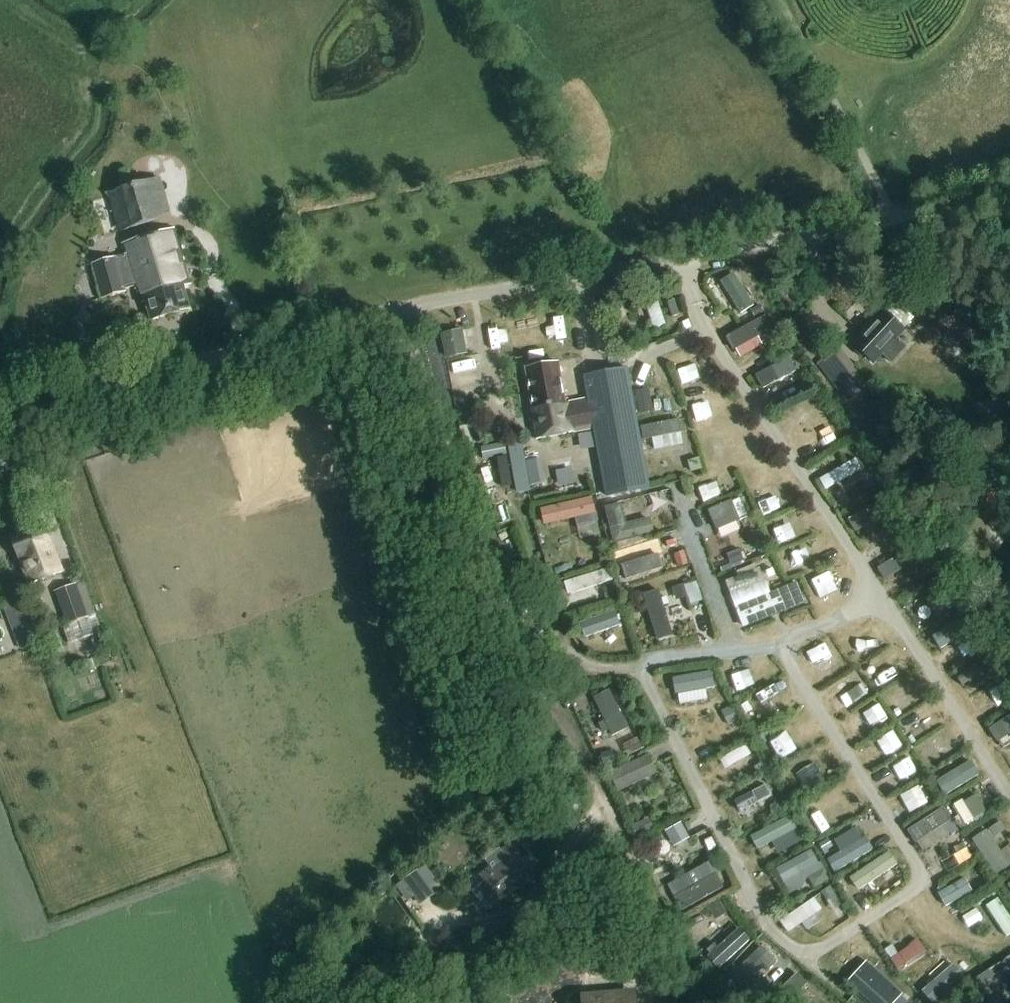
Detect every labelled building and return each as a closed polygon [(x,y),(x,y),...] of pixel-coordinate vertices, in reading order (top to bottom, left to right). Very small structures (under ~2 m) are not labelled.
[(120,233),(158,222),(171,211),(161,177),(108,193),(120,233)] [(122,246),(125,257),(117,259),(116,256),(91,264),(101,299),(125,292),(123,288),(134,285),(136,291),(138,290),(143,308),(147,307),(152,324),(191,312),(184,289),(190,288),(173,231),(122,246)] [(655,290),(642,294),(654,331),(667,327),(655,290)] [(674,301),(667,303),(672,318),(679,316),(674,301)] [(760,307),(751,312),(754,318),(763,312),(760,307)] [(851,344),(872,364),(880,355),(890,364),(906,347),(896,338),(904,330),(883,310),(851,344)] [(727,342),(738,359),(760,346),(750,328),(727,342)] [(462,332),(441,336),(445,359),(467,355),(462,332)] [(606,496),(647,489),(625,369),(585,377),(589,399),(564,404),(557,363),(526,369),(533,409),(528,410),(534,440),(594,429),(606,496)] [(758,375),(764,389),(786,379),(780,366),(758,375)] [(769,414),(790,443),(834,416),(817,388),(769,414)] [(639,415),(653,412),(649,390),(635,392),(639,415)] [(473,404),(457,407),(461,427),(477,424),(473,404)] [(680,420),(642,427),(644,440),(653,438),(655,450),(683,445),(681,433),(682,433),(680,420)] [(507,456),(504,444),(481,448),(483,460),(507,456)] [(699,459),(688,462),(692,473),(702,470),(699,459)] [(820,478),(826,489),(853,474),(847,462),(820,478)] [(558,484),(574,482),(573,467),(556,469),(558,484)] [(548,482),(545,468),(528,471),(531,485),(548,482)] [(858,483),(848,489),(857,502),(866,496),(858,483)] [(29,582),(61,570),(53,550),(57,548),(46,519),(39,522),(30,498),(9,506),(19,532),(12,535),(29,582)] [(592,499),(541,510),(544,525),(576,518),(581,540),(601,535),(592,499)] [(846,520),(853,532),(885,515),(878,503),(846,520)] [(701,513),(706,526),(729,518),(724,504),(701,513)] [(606,510),(606,511),(614,544),(652,535),(648,521),(625,526),(620,506),(606,510)] [(781,524),(771,529),(779,547),(789,543),(781,524)] [(773,553),(783,583),(814,572),(842,554),(827,529),(773,553)] [(756,532),(745,535),(747,543),(758,540),(756,532)] [(734,539),(715,546),(719,557),(738,550),(734,539)] [(621,562),(626,578),(664,567),(660,551),(621,562)] [(608,552),(599,555),(603,568),(612,565),(608,552)] [(602,573),(563,584),(567,598),(606,587),(602,573)] [(946,585),(942,578),(931,585),(936,592),(946,585)] [(85,581),(55,591),(66,626),(63,627),(68,643),(102,632),(85,581)] [(797,583),(735,607),(743,629),(805,604),(797,583)] [(615,588),(605,591),(608,602),(618,599),(615,588)] [(686,590),(673,593),(676,605),(689,602),(686,590)] [(664,591),(642,597),(655,643),(677,637),(664,591)] [(20,593),(1,601),(20,649),(39,642),(20,593)] [(587,634),(622,621),(617,607),(582,620),(587,634)] [(99,640),(91,643),(96,655),(104,652),(99,640)] [(708,700),(707,688),(713,688),(712,672),(674,674),(676,702),(708,700)] [(593,699),(613,739),(630,731),(611,691),(593,699)] [(729,728),(740,722),(733,707),(721,713),(729,728)] [(997,741),(1009,733),(1009,717),(990,729),(997,741)] [(624,743),(628,754),(644,748),(640,737),(624,743)] [(613,754),(601,757),(603,766),(615,764),(613,754)] [(650,756),(610,775),(619,793),(659,774),(650,756)] [(971,761),(935,782),(944,797),(979,776),(971,761)] [(758,776),(766,772),(762,764),(754,769),(758,776)] [(922,788),(907,792),(911,809),(926,805),(922,788)] [(943,808),(906,831),(914,844),(951,822),(943,808)] [(751,838),(758,851),(798,830),(791,817),(751,838)] [(650,819),(632,827),(637,838),(655,829),(650,819)] [(999,823),(989,829),(994,837),(1004,831),(999,823)] [(680,828),(668,834),(676,850),(688,844),(680,828)] [(833,848),(829,841),(819,846),(824,854),(833,848)] [(486,880),(473,891),(486,908),(500,898),(502,901),(529,880),(518,866),(524,861),(512,845),(503,853),(509,861),(496,870),(494,867),(482,875),(486,880)] [(811,852),(776,871),(785,887),(819,868),(811,852)] [(442,869),(433,876),(438,882),(447,876),(442,869)] [(402,882),(415,899),(431,888),(418,870),(402,882)] [(808,880),(814,890),(830,881),(824,870),(808,880)] [(674,896),(682,910),(725,886),(716,871),(674,896)] [(947,906),(973,890),(965,876),(939,892),(947,906)] [(827,903),(836,897),(830,888),(821,894),(827,903)] [(720,902),(710,907),(717,918),(726,912),(720,902)] [(709,957),(720,969),(752,940),(741,928),(709,957)] [(892,960),(901,973),(927,955),(919,942),(892,960)] [(580,976),(604,963),(593,944),(569,957),(580,976)] [(762,949),(733,978),(745,990),(764,971),(767,974),(776,964),(762,949)] [(980,953),(946,971),(953,984),(987,967),(980,953)] [(846,981),(872,1002),(894,1002),(904,992),(866,958),(846,981)] [(792,996),(806,982),(798,973),(783,987),(792,996)]
